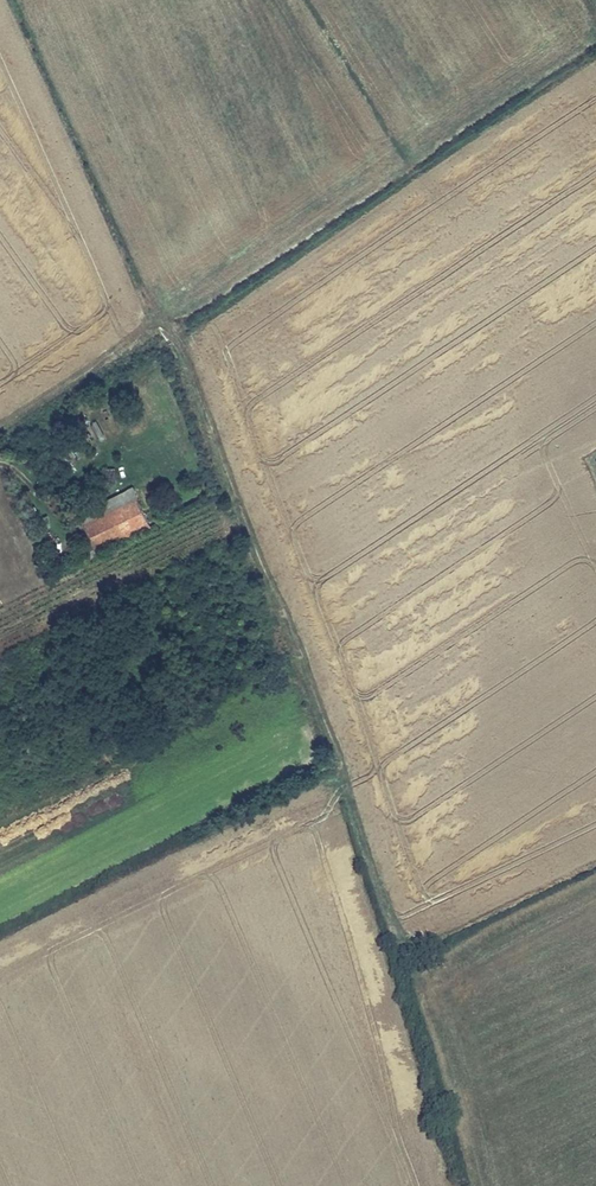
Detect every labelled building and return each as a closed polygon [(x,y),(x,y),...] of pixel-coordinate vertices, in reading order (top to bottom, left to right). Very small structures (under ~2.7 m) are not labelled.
[(131,505),(78,531),(90,554),(143,529),(131,505)]
